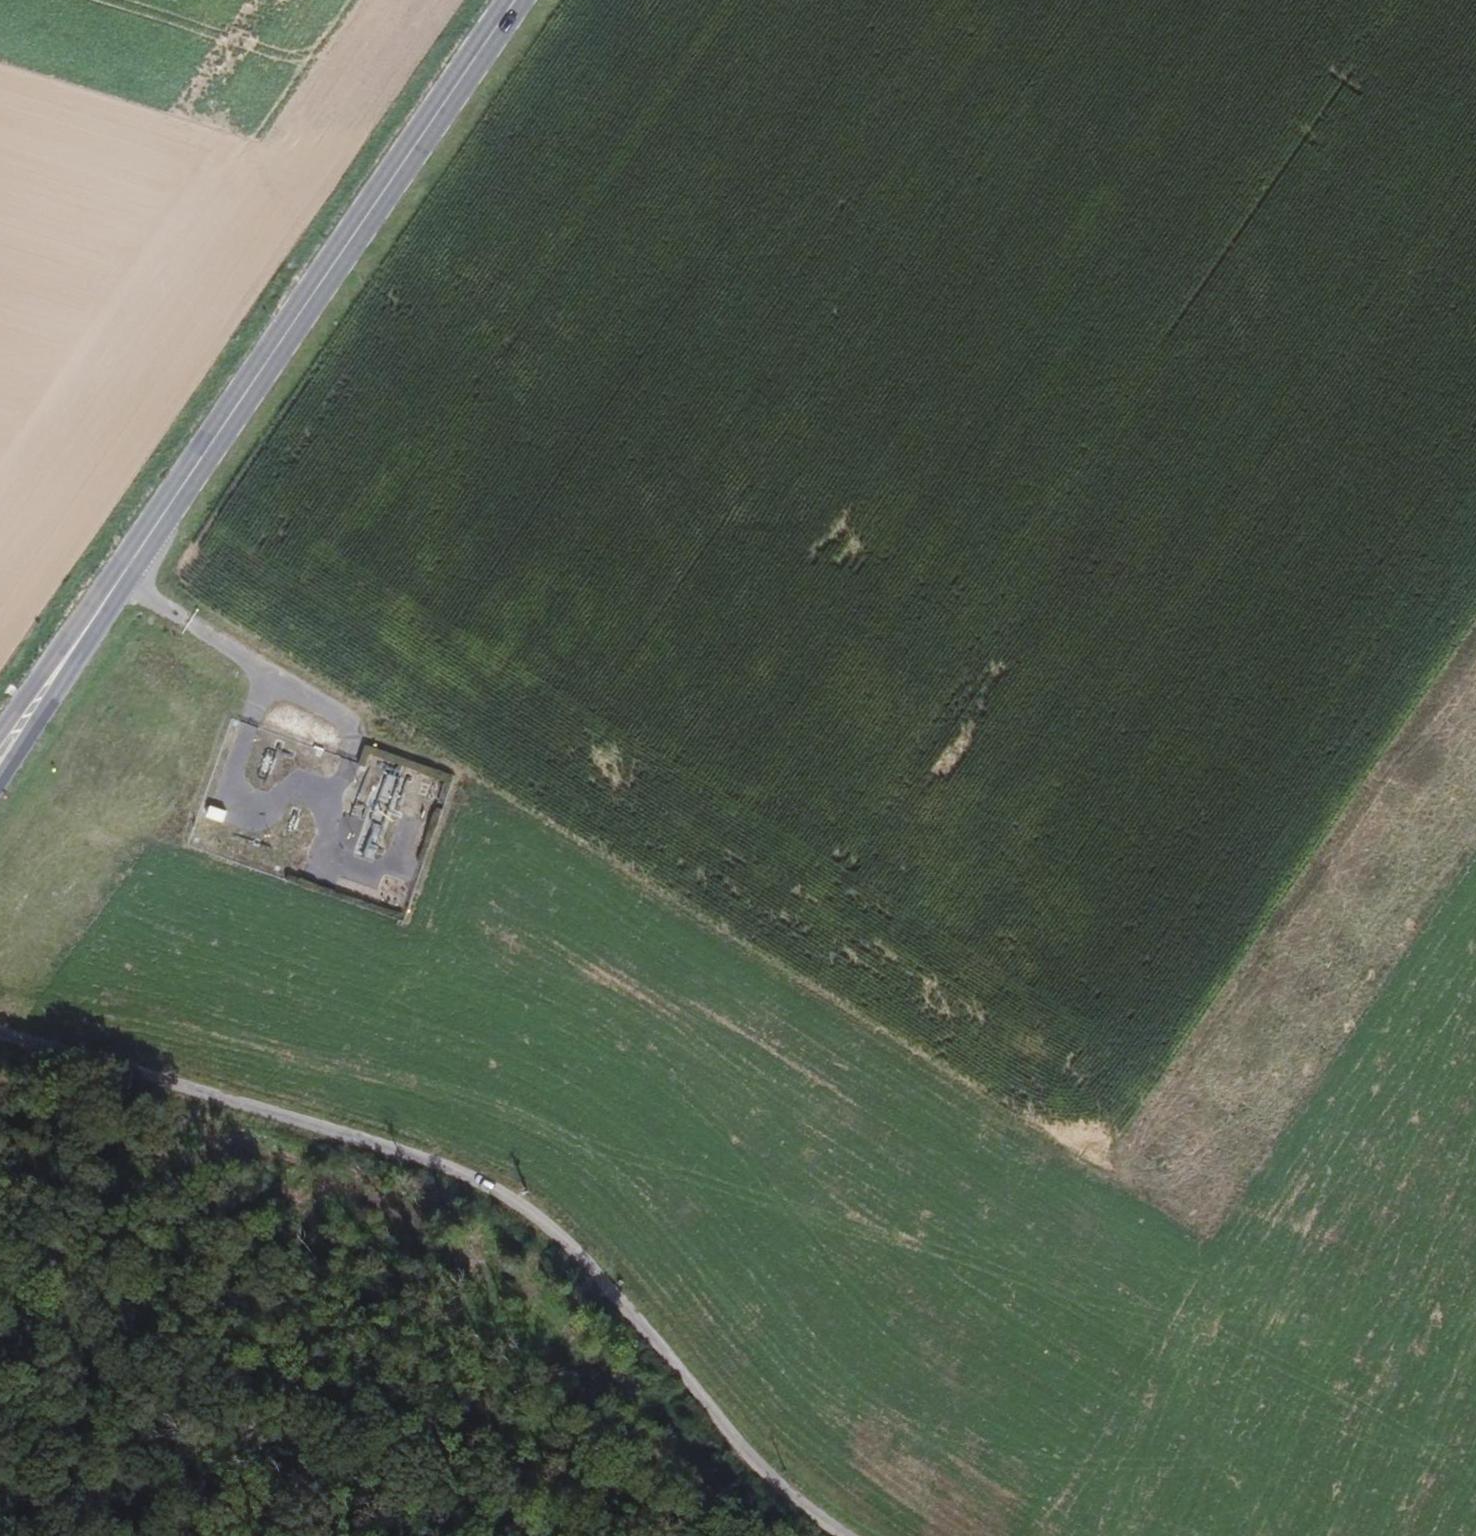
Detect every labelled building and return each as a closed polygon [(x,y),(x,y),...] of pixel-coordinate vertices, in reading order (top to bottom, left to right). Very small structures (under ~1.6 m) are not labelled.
[(416,842),(415,818),(397,818),(397,842),(416,842)]
